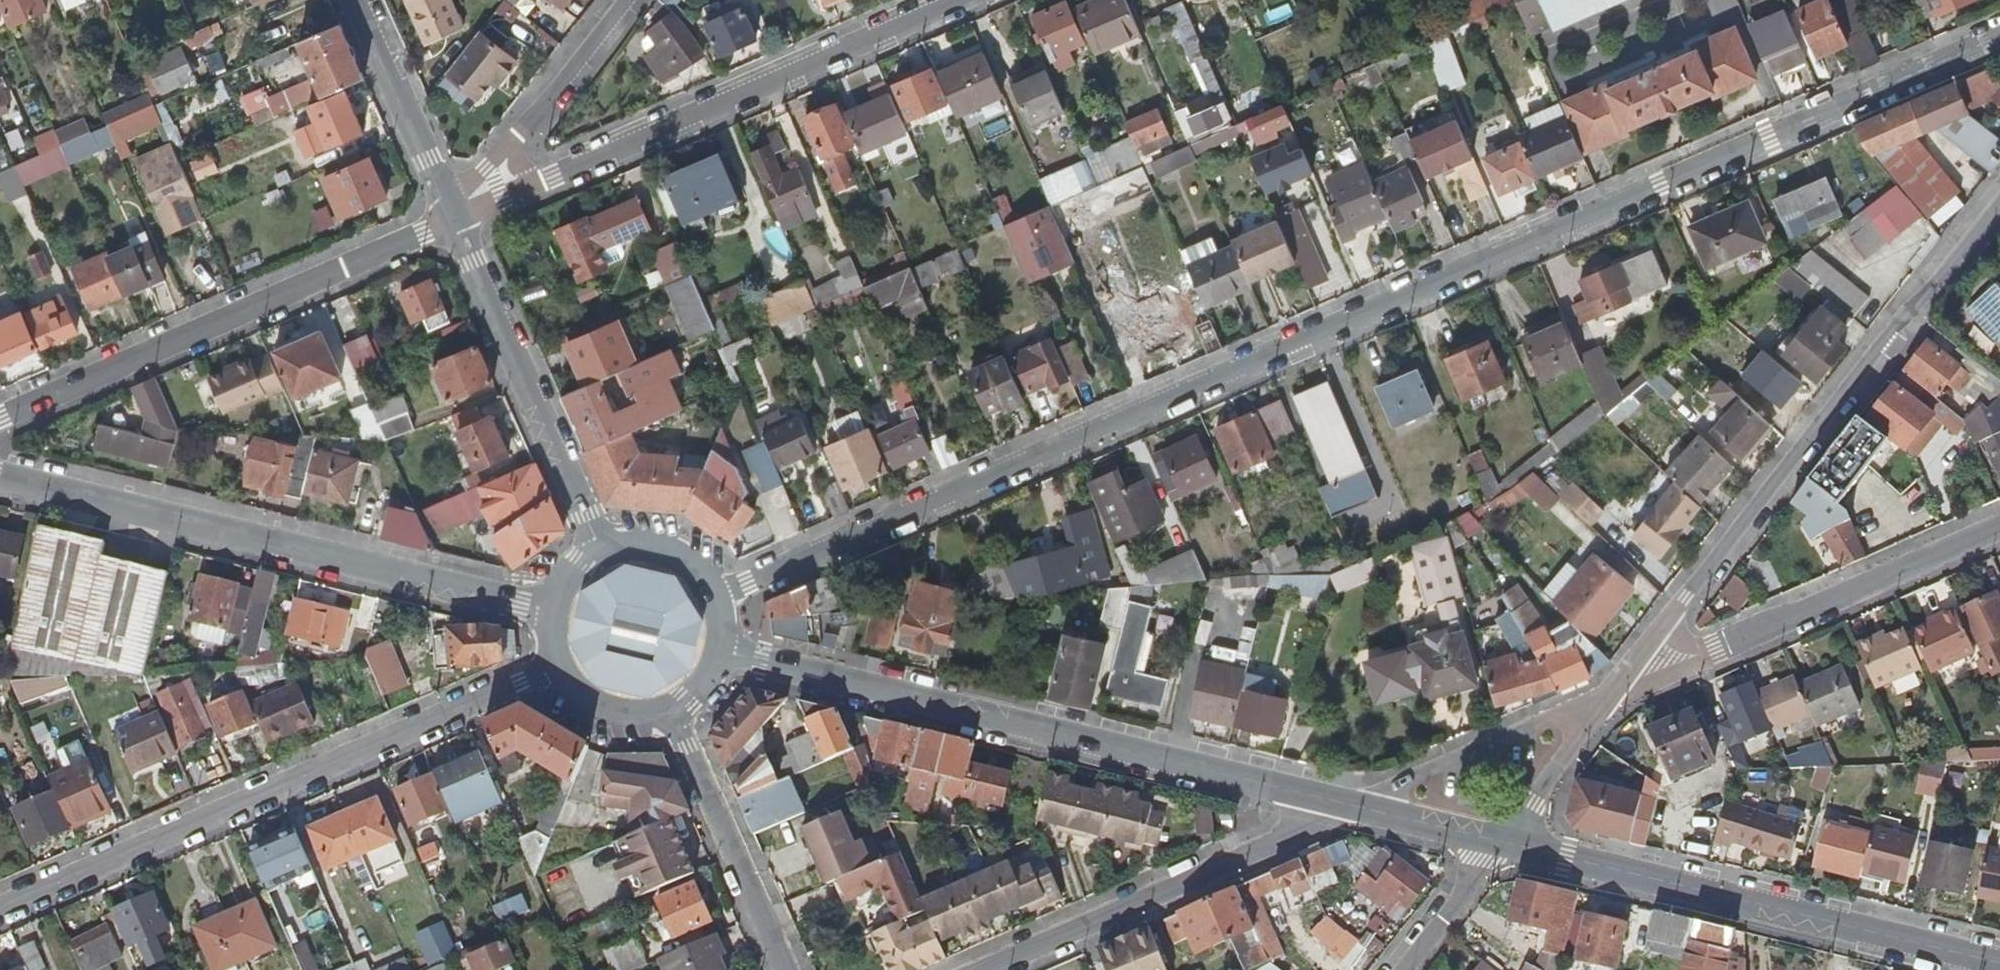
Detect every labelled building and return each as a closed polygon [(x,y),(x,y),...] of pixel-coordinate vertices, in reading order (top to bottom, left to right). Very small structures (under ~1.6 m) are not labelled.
[(12,29),(46,14),(40,0),(0,0),(0,2),(12,29)] [(67,13),(97,0),(61,0),(67,13)] [(426,49),(463,32),(449,0),(406,0),(426,49)] [(519,14),(529,1),(528,0),(500,0),(507,5),(519,14)] [(567,16),(578,0),(546,0),(567,16)] [(669,0),(663,0),(660,4),(679,18),(690,28),(692,29),(696,24),(673,4),(676,0),(669,0)] [(1078,14),(1095,53),(1141,32),(1127,0),(1110,0),(1078,14)] [(1517,4),(1515,0),(1482,0),(1463,8),(1470,24),(1487,17),(1517,4)] [(1532,41),(1627,0),(1526,0),(1517,4),(1532,41)] [(1679,8),(1698,0),(1675,0),(1679,8)] [(1819,60),(1849,47),(1829,0),(1799,14),(1819,60)] [(1860,73),(1879,65),(1850,0),(1829,0),(1849,47),(1860,73)] [(1926,24),(1982,0),(1915,0),(1926,24)] [(1228,103),(1185,3),(1167,12),(1179,39),(1186,36),(1212,95),(1217,107),(1192,119),(1186,106),(1175,111),(1185,135),(1190,147),(1212,137),(1238,126),(1232,113),(1228,103)] [(687,30),(690,28),(679,18),(660,4),(650,17),(659,26),(652,31),(647,35),(648,38),(643,43),(643,51),(648,58),(643,61),(660,87),(677,76),(674,72),(703,52),(687,30)] [(514,20),(519,14),(507,5),(502,11),(514,20)] [(701,14),(708,28),(726,20),(719,5),(701,14)] [(1086,45),(1068,6),(1036,20),(1057,73),(1076,65),(1070,51),(1086,45)] [(1463,8),(1463,7),(1444,14),(1453,32),(1470,24),(1463,8)] [(743,18),(741,14),(726,20),(708,28),(721,59),(754,44),(747,29),(758,24),(753,13),(743,18)] [(1774,76),(1806,61),(1786,13),(1748,30),(1761,60),(1766,57),(1774,76)] [(659,26),(650,17),(644,24),(652,31),(659,26)] [(1470,24),(1476,37),(1492,30),(1487,17),(1470,24)] [(215,27),(196,35),(187,39),(192,51),(192,52),(220,40),(223,39),(219,25),(215,27)] [(486,40),(482,36),(448,79),(481,104),(493,88),(500,79),(506,84),(519,67),(498,51),(510,35),(498,25),(486,40)] [(364,81),(340,27),(299,44),(321,93),(308,99),(306,96),(253,119),(257,129),(364,81)] [(1365,58),(1372,54),(1361,30),(1349,34),(1356,53),(1359,60),(1365,58)] [(1606,87),(1567,104),(1588,154),(1629,136),(1626,130),(1711,94),(1714,100),(1755,82),(1734,31),(1693,49),(1695,56),(1609,92),(1606,87)] [(145,58),(149,67),(182,53),(183,55),(192,51),(187,39),(145,58)] [(1436,40),(1424,45),(1444,94),(1445,93),(1446,95),(1466,87),(1456,58),(1445,62),(1436,40)] [(1397,57),(1377,65),(1382,78),(1422,60),(1417,48),(1397,57)] [(290,59),(287,50),(252,65),(256,74),(290,59)] [(182,53),(149,67),(155,81),(147,84),(152,96),(193,79),(183,55),(182,53)] [(228,71),(221,53),(204,59),(210,78),(228,71)] [(1359,60),(1356,53),(1339,60),(1347,75),(1368,65),(1365,58),(1359,60)] [(1001,95),(984,55),(966,63),(938,75),(949,102),(955,114),(1001,95)] [(964,58),(936,70),(938,75),(966,63),(964,58)] [(1382,78),(1377,65),(1365,71),(1369,80),(1358,85),(1363,96),(1386,85),(1382,78)] [(1996,78),(1999,76),(1999,67),(1954,87),(1962,104),(1968,117),(1999,102),(1999,87),(1996,78)] [(1328,83),(1322,68),(1309,73),(1315,89),(1328,83)] [(946,104),(931,70),(894,86),(909,120),(925,113),(931,126),(955,115),(955,114),(949,102),(946,104)] [(1045,71),(1009,86),(1028,129),(1063,114),(1045,71)] [(498,93),(506,84),(500,79),(493,88),(498,93)] [(1228,103),(1232,113),(1238,126),(1256,118),(1285,106),(1275,84),(1259,92),(1259,94),(1253,97),(1252,96),(1245,98),(1244,96),(1228,103)] [(10,121),(2,102),(6,100),(0,87),(0,125),(10,121)] [(1999,167),(1999,144),(1970,121),(1968,117),(1962,104),(1954,87),(1903,110),(1856,130),(1864,147),(1871,155),(1881,167),(1883,170),(1894,184),(1897,187),(1927,225),(1932,221),(1940,231),(1963,211),(1956,203),(1962,199),(1918,141),(1937,132),(1993,176),(1999,167)] [(345,94),(313,109),(323,132),(330,149),(362,135),(345,94)] [(1217,107),(1212,95),(1186,106),(1192,119),(1217,107)] [(891,96),(846,117),(862,154),(877,147),(907,133),(891,96)] [(150,97),(104,118),(108,128),(114,126),(136,116),(154,108),(150,97)] [(162,104),(154,108),(176,157),(185,153),(162,104)] [(853,144),(836,106),(808,118),(823,157),(828,155),(831,160),(826,163),(839,193),(857,185),(844,154),(839,156),(837,151),(853,144)] [(1293,125),(1285,106),(1256,118),(1238,126),(1242,136),(1255,131),(1261,148),(1282,139),(1278,130),(1293,125)] [(323,132),(313,109),(291,119),(301,142),(323,132)] [(1131,137),(1144,167),(1153,163),(1162,159),(1158,147),(1171,141),(1157,109),(1125,123),(1131,137)] [(1537,178),(1584,158),(1564,112),(1518,133),(1537,178)] [(140,125),(136,116),(114,126),(118,135),(140,125)] [(1419,161),(1426,178),(1473,157),(1456,119),(1409,139),(1419,161)] [(85,123),(55,136),(61,149),(91,136),(85,123)] [(940,129),(948,146),(961,140),(953,123),(940,129)] [(1242,136),(1238,126),(1212,137),(1216,147),(1242,136)] [(91,136),(61,149),(66,161),(69,167),(116,146),(108,128),(91,136)] [(765,150),(752,156),(784,231),(804,222),(797,208),(814,201),(800,169),(783,177),(773,153),(785,148),(777,130),(761,138),(765,150)] [(1190,147),(1185,135),(1176,140),(1181,151),(1190,147)] [(61,149),(55,136),(36,144),(42,157),(61,149)] [(1144,167),(1131,137),(1085,159),(1087,162),(1097,187),(1144,167)] [(1216,147),(1212,137),(1190,147),(1194,156),(1216,147)] [(1405,168),(1419,161),(1409,139),(1409,138),(1395,143),(1405,168)] [(1536,180),(1517,140),(1513,143),(1514,149),(1487,162),(1502,196),(1518,187),(1523,196),(1536,190),(1533,182),(1536,180)] [(1253,160),(1267,194),(1282,188),(1290,185),(1307,178),(1296,154),(1291,157),(1286,146),(1253,160)] [(877,147),(862,154),(865,161),(881,155),(877,147)] [(1194,156),(1190,147),(1181,151),(1171,155),(1175,167),(1195,158),(1194,156)] [(42,157),(15,169),(20,182),(66,161),(61,149),(42,157)] [(1307,178),(1314,174),(1304,151),(1296,154),(1307,178)] [(1162,159),(1153,163),(1159,178),(1176,170),(1175,167),(1171,155),(1162,159)] [(718,156),(682,171),(687,183),(723,167),(718,156)] [(157,216),(194,200),(179,164),(176,158),(139,173),(157,216)] [(1472,199),(1488,192),(1474,160),(1458,166),(1472,199)] [(370,162),(323,182),(339,221),(385,201),(370,162)] [(1097,187),(1087,162),(1039,183),(1050,208),(1097,187)] [(1159,178),(1153,163),(1144,167),(1148,177),(1151,175),(1152,180),(1159,178)] [(723,167),(687,183),(682,171),(653,184),(670,223),(678,219),(688,244),(710,235),(703,220),(740,203),(723,167)] [(1144,167),(1097,187),(1050,208),(1060,230),(1154,189),(1148,177),(1144,167)] [(1330,211),(1345,244),(1357,239),(1355,233),(1389,218),(1366,167),(1333,181),(1344,206),(1330,211)] [(1389,218),(1395,233),(1416,223),(1415,219),(1426,215),(1422,205),(1423,203),(1409,171),(1397,177),(1392,170),(1384,173),(1386,177),(1376,181),(1392,217),(1389,218)] [(1847,191),(1854,204),(1864,198),(1865,200),(1894,184),(1883,170),(1847,191)] [(278,189),(292,183),(286,172),(273,179),(278,189)] [(0,179),(0,192),(3,191),(9,205),(23,198),(13,174),(0,179)] [(1841,216),(1826,183),(1775,206),(1783,225),(1789,222),(1791,228),(1806,221),(1811,231),(1841,216)] [(1292,189),(1290,185),(1282,188),(1283,193),(1292,189)] [(879,193),(886,209),(894,206),(886,190),(879,193)] [(283,204),(278,191),(265,197),(271,209),(283,204)] [(1015,220),(1005,195),(992,201),(998,214),(1002,225),(1015,220)] [(1870,208),(1865,212),(1851,224),(1844,229),(1868,262),(1912,230),(1895,208),(1885,197),(1870,208)] [(1843,210),(1851,224),(1865,212),(1870,208),(1865,200),(1864,198),(1854,204),(1843,210)] [(559,231),(574,265),(603,252),(602,250),(651,229),(640,201),(591,221),(590,220),(559,231)] [(819,215),(814,201),(797,208),(804,222),(819,215)] [(329,204),(313,211),(322,231),(338,224),(329,204)] [(1278,220),(1299,212),(1295,204),(1276,213),(1278,220)] [(1764,244),(1746,204),(1690,229),(1707,268),(1764,244)] [(1048,241),(1063,235),(1060,230),(1050,208),(1004,228),(1028,284),(1046,277),(1029,241),(1034,239),(1046,235),(1048,241)] [(1298,264),(1310,291),(1330,284),(1299,212),(1278,220),(1280,223),(1298,264)] [(1002,225),(998,214),(988,219),(994,232),(1004,228),(1002,225)] [(1279,271),(1298,264),(1280,223),(1233,243),(1235,249),(1251,284),(1268,276),(1267,272),(1277,269),(1279,271)] [(1046,235),(1034,239),(1037,247),(1049,242),(1048,241),(1046,235)] [(654,253),(669,287),(693,276),(678,243),(660,251),(654,253)] [(139,267),(154,260),(149,247),(133,253),(139,267)] [(1207,309),(1253,289),(1251,284),(1235,249),(1189,268),(1207,309)] [(913,271),(919,286),(939,277),(937,273),(950,268),(952,273),(966,267),(959,251),(913,271)] [(603,252),(574,265),(581,282),(610,268),(603,252)] [(111,262),(126,297),(163,281),(154,260),(139,267),(133,253),(111,262)] [(900,263),(861,280),(865,289),(912,268),(905,253),(897,256),(900,263)] [(1667,289),(1652,253),(1580,284),(1588,304),(1574,310),(1582,327),(1667,289)] [(1812,287),(1854,321),(1871,301),(1812,253),(1792,270),(1792,271),(1812,287)] [(91,312),(126,297),(111,262),(108,256),(74,272),(91,312)] [(42,258),(30,263),(38,281),(50,276),(42,258)] [(811,292),(818,309),(865,289),(861,280),(859,275),(852,258),(839,264),(844,277),(817,289),(811,292)] [(907,314),(928,306),(919,286),(913,271),(912,268),(865,289),(869,298),(870,301),(884,295),(886,301),(899,295),(907,314)] [(1812,287),(1792,271),(1779,284),(1800,301),(1812,287)] [(669,287),(666,288),(689,343),(717,331),(712,319),(704,301),(693,276),(669,287)] [(813,280),(807,282),(811,292),(817,289),(813,280)] [(451,324),(433,282),(403,295),(415,324),(427,318),(433,331),(451,324)] [(772,330),(818,309),(811,292),(807,282),(761,302),(772,330)] [(712,319),(717,331),(726,350),(732,347),(720,316),(724,313),(723,309),(748,297),(743,284),(704,301),(712,319)] [(818,309),(822,318),(869,298),(865,289),(818,309)] [(1999,338),(1999,298),(1991,289),(1966,312),(1996,342),(1999,338)] [(1088,294),(1104,329),(1112,326),(1096,290),(1088,294)] [(873,307),(886,301),(884,295),(870,301),(873,307)] [(50,308),(29,317),(43,348),(76,333),(61,299),(48,305),(50,308)] [(1851,323),(1827,304),(1796,342),(1790,338),(1778,351),(1817,382),(1843,350),(1834,343),(1851,323)] [(1187,338),(1174,309),(1136,324),(1139,334),(1134,336),(1138,349),(1145,347),(1149,355),(1187,338)] [(0,330),(0,367),(1,369),(37,354),(21,320),(0,330)] [(1198,328),(1210,356),(1225,350),(1213,322),(1198,328)] [(1581,359),(1564,322),(1528,338),(1546,382),(1583,365),(1581,359)] [(567,346),(585,388),(598,382),(620,373),(636,366),(616,324),(567,346)] [(1068,338),(1063,327),(1056,331),(1060,341),(1068,338)] [(341,377),(322,334),(275,352),(296,397),(341,377)] [(368,337),(343,347),(356,376),(380,366),(368,337)] [(1050,342),(1014,358),(1031,394),(1052,384),(1053,390),(1069,382),(1050,342)] [(1058,352),(1075,390),(1091,383),(1075,344),(1058,352)] [(726,350),(732,364),(744,359),(737,345),(732,347),(726,350)] [(1489,345),(1450,362),(1467,401),(1481,394),(1504,384),(1489,345)] [(494,382),(479,347),(437,366),(451,401),(494,382)] [(1961,355),(1952,366),(1932,349),(1911,377),(1948,406),(1956,395),(1969,379),(1981,388),(1973,398),(1992,412),(1999,405),(1999,385),(1961,355)] [(1581,359),(1583,365),(1600,403),(1606,417),(1625,402),(1621,394),(1601,350),(1581,359)] [(669,352),(636,366),(620,373),(629,395),(636,392),(672,377),(679,374),(669,352)] [(284,392),(269,358),(252,366),(249,362),(236,368),(236,370),(209,381),(224,416),(265,398),(266,400),(284,392)] [(991,412),(1023,398),(1006,358),(972,372),(991,412)] [(1673,364),(1662,372),(1672,380),(1680,371),(1673,364)] [(1633,396),(1646,385),(1652,381),(1646,374),(1621,394),(1625,402),(1633,396)] [(1678,392),(1661,374),(1652,381),(1646,385),(1666,405),(1678,392)] [(1434,413),(1418,376),(1379,392),(1394,430),(1434,413)] [(636,392),(642,404),(673,390),(682,410),(686,408),(672,377),(636,392)] [(1981,388),(1969,379),(1956,395),(1969,404),(1973,398),(1981,388)] [(114,454),(170,468),(180,433),(155,380),(137,388),(151,418),(144,440),(120,434),(99,429),(96,428),(91,448),(94,449),(114,454)] [(926,455),(935,476),(946,471),(937,451),(934,453),(920,421),(923,420),(922,418),(906,380),(893,385),(911,424),(882,437),(895,468),(926,455)] [(569,395),(592,449),(631,432),(682,410),(673,390),(642,404),(613,416),(598,382),(585,388),(569,395)] [(1321,492),(1335,522),(1379,504),(1326,384),(1294,398),(1333,487),(1321,492)] [(1898,392),(1871,428),(1906,456),(1928,430),(1934,422),(1944,430),(1958,441),(1968,428),(1966,425),(1924,392),(1913,405),(1898,392)] [(1481,394),(1467,401),(1473,414),(1476,413),(1475,410),(1486,404),(1481,394)] [(1642,408),(1633,396),(1625,402),(1606,417),(1618,428),(1642,408)] [(372,412),(380,428),(410,415),(403,399),(372,412)] [(1767,425),(1738,399),(1709,431),(1738,457),(1767,425)] [(1295,432),(1282,403),(1218,431),(1237,474),(1258,465),(1269,460),(1275,458),(1273,453),(1269,444),(1295,432)] [(1600,403),(1551,441),(1558,456),(1560,454),(1606,417),(1600,403)] [(365,442),(386,443),(380,428),(372,412),(369,405),(352,412),(365,442)] [(1966,425),(1968,428),(1976,448),(1987,444),(1999,472),(1999,405),(1992,412),(1988,415),(1984,411),(1966,425)] [(486,422),(479,406),(458,415),(479,463),(490,457),(493,464),(509,456),(493,418),(486,422)] [(764,428),(767,436),(788,427),(785,419),(781,411),(760,421),(764,428)] [(931,414),(922,418),(923,420),(928,430),(936,426),(931,414)] [(380,428),(386,443),(417,431),(410,415),(380,428)] [(788,427),(767,436),(782,467),(817,452),(803,420),(794,424),(791,416),(785,419),(788,427)] [(1928,430),(1906,456),(1916,464),(1917,465),(1944,430),(1934,422),(1928,430)] [(1888,447),(1858,424),(1828,461),(1809,486),(1811,488),(1839,509),(1888,447)] [(887,472),(869,430),(829,449),(846,490),(887,472)] [(592,449),(584,453),(596,478),(608,505),(625,506),(642,508),(690,513),(706,473),(678,469),(679,458),(641,453),(631,432),(592,449)] [(1269,444),(1273,453),(1299,442),(1295,432),(1269,444)] [(1734,470),(1701,439),(1665,475),(1698,506),(1734,470)] [(318,440),(315,452),(350,461),(351,456),(356,456),(359,441),(318,440)] [(1153,460),(1167,492),(1212,473),(1197,440),(1153,460)] [(769,492),(790,539),(805,532),(785,485),(766,443),(745,452),(755,475),(760,473),(769,492)] [(296,452),(257,444),(246,489),(285,499),(296,452)] [(1478,481),(1489,506),(1509,494),(1516,489),(1535,474),(1556,457),(1550,447),(1503,483),(1505,485),(1499,489),(1493,475),(1478,481)] [(315,452),(305,494),(348,504),(358,463),(350,461),(315,452)] [(1581,475),(1560,454),(1558,456),(1556,457),(1535,474),(1556,494),(1581,475)] [(1483,455),(1469,461),(1478,481),(1493,475),(1483,455)] [(1274,470),(1269,460),(1258,465),(1263,475),(1274,470)] [(518,567),(546,546),(565,531),(535,464),(490,484),(501,509),(511,531),(504,535),(509,550),(505,551),(511,566),(515,564),(518,567)] [(1131,518),(1157,507),(1147,484),(1129,492),(1116,467),(1102,473),(1106,480),(1090,487),(1116,544),(1138,534),(1131,518)] [(1609,547),(1647,585),(1658,573),(1651,566),(1679,532),(1699,507),(1698,506),(1665,475),(1661,471),(1631,509),(1646,522),(1631,540),(1622,532),(1609,547)] [(706,473),(690,513),(711,529),(733,545),(758,512),(706,473)] [(469,494),(484,487),(479,474),(464,481),(465,483),(469,494)] [(1535,474),(1516,489),(1540,511),(1556,494),(1535,474)] [(453,489),(457,499),(469,494),(465,483),(453,489)] [(1560,499),(1592,527),(1606,512),(1574,483),(1560,499)] [(430,541),(501,509),(490,484),(484,487),(469,494),(457,499),(419,516),(421,521),(430,541)] [(826,492),(836,518),(850,512),(839,486),(826,492)] [(1250,527),(1242,510),(1232,487),(1224,491),(1233,514),(1236,512),(1245,529),(1250,527)] [(1847,515),(1839,509),(1811,488),(1796,507),(1827,531),(1821,534),(1843,571),(1867,561),(1847,515)] [(1164,522),(1157,507),(1131,518),(1138,534),(1164,522)] [(381,541),(436,554),(430,541),(421,521),(388,513),(381,541)] [(994,602),(1040,597),(1082,584),(1081,573),(1095,569),(1105,566),(1091,515),(1065,522),(1073,554),(1006,572),(1003,564),(981,574),(994,602)] [(1469,517),(1457,523),(1465,536),(1469,543),(1484,532),(1469,517)] [(1457,523),(1447,527),(1450,539),(1450,541),(1465,536),(1457,523)] [(0,530),(0,569),(17,573),(25,536),(0,530)] [(7,679),(69,679),(144,679),(168,576),(102,561),(105,546),(39,530),(11,660),(7,679)] [(1427,699),(1476,686),(1453,603),(1466,599),(1450,541),(1450,539),(1410,549),(1427,609),(1437,606),(1443,625),(1417,632),(1411,642),(1415,656),(1405,659),(1404,654),(1365,665),(1375,702),(1415,692),(1414,688),(1423,685),(1427,699)] [(1275,548),(1272,543),(1259,548),(1265,562),(1272,577),(1288,577),(1275,548)] [(1286,543),(1275,548),(1288,577),(1300,577),(1331,578),(1355,568),(1350,556),(1306,572),(1296,548),(1291,551),(1286,543)] [(1126,547),(1115,552),(1132,589),(1151,587),(1146,575),(1145,573),(1138,576),(1126,547)] [(1170,586),(1206,582),(1194,554),(1146,575),(1151,587),(1170,586)] [(1395,556),(1383,560),(1384,566),(1390,564),(1390,562),(1396,560),(1395,556)] [(1555,608),(1595,639),(1635,587),(1595,556),(1555,608)] [(1379,571),(1374,559),(1355,568),(1331,578),(1336,589),(1334,590),(1337,598),(1345,594),(1344,591),(1375,578),(1376,581),(1384,577),(1381,570),(1379,571)] [(1261,577),(1272,577),(1265,562),(1256,566),(1261,577)] [(1105,566),(1095,569),(1099,583),(1109,580),(1105,566)] [(679,585),(629,571),(586,595),(572,637),(594,687),(646,700),(687,677),(701,631),(679,585)] [(244,634),(235,671),(252,670),(273,668),(275,660),(256,654),(275,577),(259,573),(254,593),(244,634)] [(1269,586),(1272,577),(1261,577),(1255,577),(1232,580),(1207,582),(1205,589),(1225,587),(1226,594),(1268,590),(1269,586)] [(1288,577),(1272,577),(1269,586),(1268,590),(1324,603),(1331,578),(1300,577),(1288,577)] [(229,630),(244,634),(254,593),(241,590),(242,587),(203,579),(193,621),(195,622),(192,636),(197,642),(223,648),(229,630)] [(833,597),(826,579),(771,603),(772,622),(810,618),(813,618),(808,608),(833,597)] [(1755,596),(1735,579),(1722,596),(1743,612),(1755,596)] [(968,599),(922,587),(908,649),(952,660),(968,599)] [(1152,610),(1151,587),(1132,589),(1128,604),(1152,610)] [(1128,604),(1132,589),(1109,591),(1100,626),(1122,631),(1128,604)] [(1512,615),(1523,634),(1538,625),(1516,590),(1502,600),(1512,615)] [(1979,649),(1991,676),(1999,672),(1999,640),(1999,638),(1999,637),(1999,608),(1994,595),(1963,610),(1980,648),(1979,649)] [(841,615),(833,597),(808,608),(813,618),(822,617),(834,616),(841,615)] [(348,615),(297,603),(289,636),(330,647),(330,653),(336,655),(338,649),(339,649),(348,615)] [(1147,634),(1152,610),(1128,604),(1122,631),(1106,696),(1163,711),(1171,681),(1145,675),(1138,673),(1147,634)] [(1568,620),(1590,644),(1595,639),(1555,608),(1568,620)] [(904,610),(884,611),(882,612),(874,645),(893,651),(904,610)] [(1928,665),(1933,675),(1975,654),(1973,649),(1978,647),(1961,612),(1956,614),(1954,610),(1939,618),(1940,621),(1914,634),(1928,665)] [(837,629),(862,627),(860,614),(841,615),(834,616),(837,629)] [(1532,699),(1557,692),(1523,634),(1512,615),(1498,622),(1500,627),(1504,633),(1513,650),(1515,656),(1532,699)] [(810,618),(772,622),(773,637),(803,644),(815,647),(810,618)] [(1559,695),(1591,681),(1604,668),(1608,662),(1590,644),(1568,620),(1549,642),(1538,625),(1523,634),(1557,692),(1559,695)] [(1497,708),(1532,699),(1515,656),(1493,663),(1487,638),(1504,633),(1500,627),(1476,634),(1497,708)] [(438,672),(493,668),(504,664),(501,632),(489,629),(450,631),(450,637),(435,639),(437,658),(438,672)] [(1238,661),(1250,664),(1257,633),(1245,630),(1238,661)] [(1876,640),(1858,648),(1877,692),(1922,671),(1921,668),(1907,636),(1905,633),(1889,641),(1879,646),(1876,640)] [(1914,634),(1913,633),(1907,636),(1921,668),(1928,665),(1914,634)] [(829,634),(825,649),(827,650),(839,653),(843,638),(829,634)] [(1153,636),(1147,634),(1138,673),(1145,675),(1153,636)] [(1886,636),(1876,640),(1879,646),(1889,641),(1886,636)] [(1050,704),(1090,714),(1107,646),(1068,637),(1050,704)] [(374,682),(384,706),(401,698),(397,689),(404,686),(398,673),(386,648),(366,658),(365,660),(374,682)] [(1191,717),(1235,728),(1249,670),(1242,668),(1240,675),(1205,666),(1191,717)] [(235,671),(243,691),(255,687),(255,688),(269,684),(280,683),(279,667),(273,668),(252,670),(235,671)] [(1843,669),(1799,689),(1811,716),(1816,729),(1862,709),(1843,669)] [(1763,706),(1774,731),(1793,723),(1811,716),(1799,689),(1794,679),(1758,694),(1763,706)] [(69,689),(68,680),(13,687),(22,707),(69,689)] [(1249,680),(1245,694),(1237,729),(1280,740),(1289,704),(1274,701),(1277,687),(1249,680)] [(193,684),(185,688),(160,698),(182,746),(206,735),(204,731),(212,727),(193,684)] [(263,737),(266,745),(315,725),(298,686),(250,706),(258,726),(263,737)] [(1758,694),(1754,686),(1725,699),(1744,743),(1760,736),(1750,712),(1763,706),(1758,694)] [(727,774),(732,787),(751,769),(744,751),(763,730),(788,701),(752,693),(711,740),(727,774)] [(258,726),(250,706),(246,698),(212,712),(224,742),(229,739),(234,748),(249,742),(244,732),(258,726)] [(751,769),(732,787),(739,802),(789,781),(844,757),(854,753),(837,713),(799,704),(813,737),(791,746),(795,757),(780,764),(783,769),(772,778),(760,762),(751,769)] [(565,810),(589,751),(586,750),(525,710),(487,727),(509,778),(522,772),(517,756),(523,753),(549,770),(562,779),(559,788),(551,785),(550,788),(538,821),(547,825),(542,836),(524,838),(516,820),(510,821),(536,881),(560,822),(565,810)] [(1714,764),(1692,714),(1652,732),(1673,782),(1714,764)] [(912,777),(922,734),(865,720),(872,757),(877,758),(876,768),(912,777)] [(131,781),(179,761),(163,723),(115,743),(131,781)] [(1793,723),(1774,731),(1777,739),(1796,731),(1793,723)] [(249,742),(263,737),(258,726),(244,732),(249,742)] [(937,778),(946,740),(922,734),(912,777),(908,792),(932,798),(937,778)] [(1823,744),(1834,769),(1842,768),(1828,738),(1822,741),(1823,744)] [(962,803),(974,747),(946,740),(937,778),(947,780),(941,798),(962,803)] [(761,745),(760,762),(770,758),(771,741),(761,745)] [(1967,746),(1965,743),(1938,759),(1940,764),(1949,764),(1962,763),(1974,763),(1967,746)] [(1788,763),(1791,771),(1819,769),(1834,769),(1823,744),(1808,748),(1811,757),(1788,763)] [(1967,746),(1974,763),(1999,762),(1999,745),(1967,746)] [(1736,769),(1748,763),(1741,747),(1729,752),(1736,769)] [(864,748),(854,753),(863,773),(875,768),(864,748)] [(854,753),(844,757),(860,790),(870,787),(863,773),(854,753)] [(223,779),(234,774),(225,755),(214,761),(223,779)] [(494,790),(478,756),(438,773),(452,808),(494,790)] [(624,760),(611,758),(609,778),(605,778),(602,810),(636,814),(635,837),(672,821),(690,813),(667,759),(636,761),(624,760)] [(1962,763),(1949,764),(1946,778),(1959,780),(1962,763)] [(1946,778),(1949,764),(1940,764),(1935,765),(1924,765),(1916,797),(1941,798),(1946,778)] [(50,781),(56,793),(64,812),(69,809),(79,829),(111,815),(89,765),(50,781)] [(1010,777),(974,769),(966,801),(1003,809),(1010,777)] [(1834,769),(1819,769),(1813,790),(1826,794),(1834,769)] [(562,779),(549,770),(541,782),(550,788),(551,785),(559,788),(562,779)] [(1070,780),(1047,774),(1036,823),(1056,828),(1056,833),(1085,840),(1087,835),(1128,845),(1126,850),(1143,854),(1145,844),(1158,848),(1166,818),(1152,815),(1153,809),(1138,805),(1139,797),(1098,787),(1097,795),(1068,788),(1070,780)] [(450,808),(435,776),(399,792),(413,824),(450,808)] [(739,802),(755,838),(804,816),(789,781),(739,802)] [(1641,798),(1577,783),(1567,813),(1572,831),(1629,845),(1641,798)] [(870,788),(855,795),(860,809),(877,803),(870,788)] [(928,816),(932,798),(908,792),(904,810),(928,816)] [(32,848),(72,832),(64,812),(56,793),(17,810),(32,848)] [(376,802),(342,817),(360,859),(372,854),(392,845),(394,844),(376,802)] [(1716,840),(1732,845),(1791,863),(1801,829),(1806,813),(1781,806),(1777,821),(1742,811),(1727,806),(1716,840)] [(575,813),(565,810),(560,822),(570,826),(575,813)] [(803,832),(828,889),(840,884),(873,869),(862,843),(854,846),(840,816),(803,832)] [(1876,824),(1874,831),(1898,838),(1902,822),(1878,816),(1876,824)] [(360,859),(342,817),(309,831),(327,873),(360,859)] [(958,817),(938,817),(936,827),(956,828),(958,817)] [(1851,817),(1848,832),(1872,839),(1874,831),(1876,824),(1851,817)] [(672,821),(635,837),(615,846),(631,881),(638,878),(645,874),(643,868),(684,849),(672,821)] [(907,834),(903,825),(892,830),(897,839),(907,834)] [(1815,869),(1860,882),(1862,875),(1872,839),(1848,832),(1827,827),(1815,869)] [(1872,839),(1862,875),(1906,887),(1918,843),(1898,838),(1874,831),(1872,839)] [(286,836),(257,848),(269,878),(299,865),(286,836)] [(398,860),(392,845),(372,854),(378,868),(398,860)] [(419,851),(424,861),(438,855),(434,845),(419,851)] [(1349,859),(1343,846),(1338,846),(1301,863),(1311,888),(1315,898),(1338,888),(1332,872),(1343,867),(1351,863),(1349,859)] [(1972,857),(1932,848),(1923,887),(1963,896),(1972,857)] [(645,874),(638,878),(646,898),(696,876),(684,849),(643,868),(645,874)] [(1366,875),(1376,861),(1365,852),(1349,859),(1351,863),(1343,867),(1360,883),(1366,877),(1366,875)] [(1976,901),(1999,906),(1999,854),(1987,852),(1976,901)] [(1425,886),(1382,853),(1376,861),(1366,875),(1366,877),(1360,883),(1359,885),(1362,888),(1356,895),(1388,921),(1398,907),(1405,912),(1425,886)] [(1002,854),(985,861),(990,872),(1007,865),(1002,854)] [(883,890),(898,925),(926,913),(922,904),(906,868),(901,857),(873,869),(840,884),(848,905),(883,890)] [(926,913),(940,945),(962,935),(965,943),(992,930),(989,923),(1032,904),(1048,897),(1051,905),(1065,899),(1052,872),(1047,861),(1033,867),(1018,874),(1012,863),(1007,865),(990,872),(922,904),(926,913)] [(1311,888),(1301,863),(1237,891),(1245,910),(1258,904),(1282,895),(1284,899),(1311,888)] [(432,900),(425,885),(416,890),(423,904),(432,900)] [(711,925),(694,886),(658,901),(669,924),(659,928),(666,946),(711,925)] [(1578,900),(1519,886),(1510,924),(1549,935),(1543,957),(1535,969),(1528,966),(1526,969),(1562,969),(1578,900)] [(1245,910),(1237,891),(1215,900),(1166,922),(1175,944),(1189,938),(1195,953),(1228,939),(1253,928),(1245,910)] [(285,892),(268,898),(292,952),(308,944),(285,892)] [(151,893),(110,912),(111,914),(122,939),(126,948),(137,943),(147,966),(163,959),(153,936),(167,930),(151,893)] [(1048,897),(1032,904),(1035,912),(1051,905),(1048,897)] [(523,898),(494,910),(506,936),(518,931),(514,923),(530,915),(523,898)] [(257,903),(194,930),(211,969),(230,969),(278,950),(257,903)] [(1258,904),(1245,910),(1253,928),(1259,942),(1269,966),(1281,961),(1271,937),(1272,937),(1258,904)] [(1323,917),(1321,911),(1310,915),(1312,922),(1323,917)] [(887,969),(928,969),(947,962),(940,945),(926,913),(898,925),(872,937),(887,969)] [(102,918),(105,925),(114,943),(122,939),(111,914),(102,918)] [(1662,959),(1685,964),(1708,969),(1732,969),(1733,933),(1655,914),(1645,955),(1662,959)] [(1384,943),(1394,928),(1376,916),(1366,931),(1384,943)] [(1586,917),(1575,963),(1602,969),(1612,969),(1624,925),(1586,917)] [(68,940),(81,969),(91,969),(106,964),(120,957),(114,943),(105,925),(68,940)] [(1253,928),(1228,939),(1240,962),(1239,963),(1243,969),(1265,969),(1268,968),(1270,967),(1269,966),(1259,942),(1253,928)] [(1148,929),(1101,950),(1110,969),(1166,969),(1148,929)] [(658,963),(646,935),(613,949),(623,969),(642,969),(658,963)] [(718,937),(663,961),(667,969),(727,969),(722,957),(726,955),(718,937)] [(1369,938),(1360,948),(1377,961),(1386,951),(1369,938)] [(34,943),(21,950),(29,969),(39,969),(45,967),(34,943)] [(508,943),(462,963),(465,969),(510,969),(519,966),(508,943)] [(1101,950),(1097,952),(1105,969),(1110,969),(1101,950)] [(383,969),(409,969),(405,960),(383,969)]
